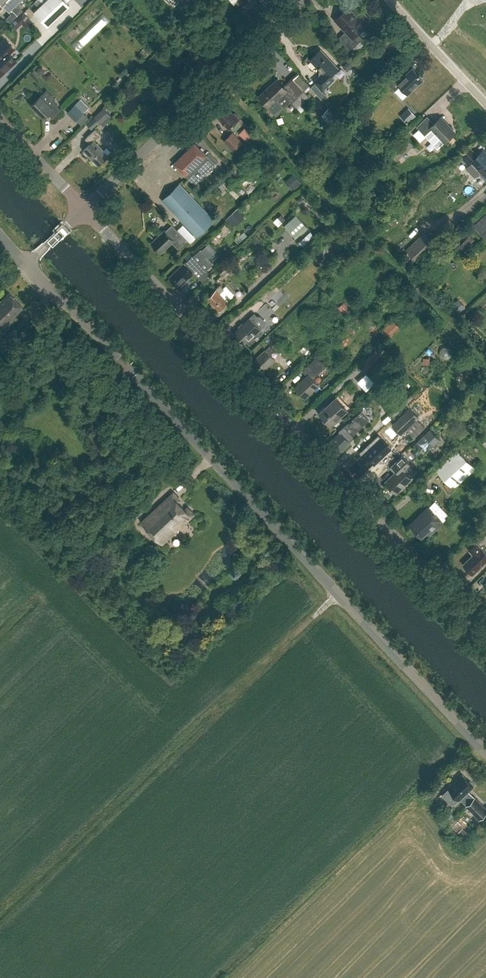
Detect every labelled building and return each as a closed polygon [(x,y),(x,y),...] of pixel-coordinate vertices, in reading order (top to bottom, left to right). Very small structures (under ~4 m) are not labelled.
[(23,9),(16,3),(19,0),(0,0),(9,10),(8,11),(10,13),(6,18),(10,22),(23,9)] [(65,0),(37,0),(35,2),(39,6),(34,11),(48,25),(70,4),(65,0)] [(239,8),(248,0),(231,0),(239,8)] [(335,19),(347,32),(339,40),(351,54),(355,50),(353,48),(363,39),(358,33),(366,26),(364,24),(370,19),(363,11),(357,16),(348,7),(335,19)] [(16,59),(9,52),(14,47),(5,38),(0,44),(0,74),(1,73),(3,73),(6,70),(6,68),(16,59)] [(322,78),(323,79),(318,84),(323,89),(334,79),(330,75),(338,68),(321,49),(311,58),(323,72),(322,73),(322,78)] [(179,52),(174,56),(179,62),(184,57),(179,52)] [(351,59),(345,64),(349,69),(355,64),(351,59)] [(395,91),(400,86),(408,94),(424,79),(413,68),(402,78),(392,68),(382,77),(395,91)] [(299,73),(293,78),(298,82),(305,89),(310,85),(299,73)] [(298,82),(293,78),(285,86),(278,78),(259,96),(275,112),(289,99),(295,106),(308,94),(305,89),(298,82)] [(50,104),(41,95),(33,104),(45,117),(49,113),(54,117),(63,108),(54,100),(50,104)] [(67,112),(76,121),(84,112),(76,104),(67,112)] [(217,115),(229,128),(241,117),(235,112),(234,113),(226,105),(217,115)] [(101,124),(110,115),(103,107),(94,117),(101,124)] [(329,107),(321,115),(330,124),(338,116),(329,107)] [(401,116),(407,122),(414,115),(408,109),(401,116)] [(417,126),(426,136),(438,148),(455,132),(441,116),(434,123),(427,116),(417,126)] [(239,133),(244,138),(246,140),(252,135),(249,132),(245,127),(239,133)] [(84,149),(99,165),(109,155),(95,140),(101,134),(96,128),(86,138),(91,143),(84,149)] [(224,140),(233,150),(242,142),(233,131),(224,140)] [(196,144),(175,163),(186,174),(195,184),(216,164),(206,154),(196,144)] [(460,155),(469,164),(472,161),(482,172),(481,173),(485,179),(485,153),(483,150),(477,156),(469,147),(460,155)] [(294,173),(287,179),(294,188),(301,182),(294,173)] [(215,219),(180,183),(163,200),(186,224),(179,231),(173,224),(166,231),(165,230),(153,242),(162,251),(173,241),(179,248),(187,240),(190,243),(215,219)] [(242,217),(235,210),(229,215),(233,219),(236,222),(242,217)] [(296,237),(308,226),(296,213),(284,224),(296,237)] [(473,225),(482,234),(485,231),(485,215),(485,213),(473,225)] [(436,245),(425,232),(406,249),(417,262),(436,245)] [(459,245),(464,250),(474,240),(470,235),(459,245)] [(206,269),(213,262),(201,248),(193,255),(193,254),(170,276),(180,287),(195,272),(199,277),(207,270),(206,269)] [(218,269),(223,275),(232,266),(227,260),(218,269)] [(216,288),(208,296),(220,309),(228,301),(231,298),(233,293),(226,285),(224,287),(221,284),(216,288)] [(19,317),(15,313),(23,306),(9,291),(1,299),(0,298),(0,335),(19,317)] [(457,300),(452,304),(459,312),(464,308),(457,300)] [(255,312),(234,332),(245,343),(250,338),(251,339),(257,334),(255,333),(265,323),(265,321),(261,316),(258,315),(255,312)] [(270,344),(251,363),(260,373),(265,367),(266,368),(276,359),(271,354),(275,349),(270,344)] [(362,362),(367,367),(381,354),(376,349),(362,362)] [(295,387),(305,397),(319,384),(313,378),(325,366),(317,357),(303,370),(307,375),(295,387)] [(320,412),(331,424),(347,409),(336,397),(320,412)] [(419,417),(419,416),(410,407),(392,424),(401,434),(406,429),(417,419),(419,417)] [(340,432),(328,443),(338,453),(351,442),(350,441),(354,438),(352,436),(364,425),(356,417),(339,431),(340,432)] [(425,453),(440,439),(431,429),(415,443),(425,453)] [(362,455),(350,465),(360,475),(384,452),(373,439),(359,452),(362,455)] [(454,488),(476,467),(458,448),(436,469),(454,488)] [(397,470),(386,481),(396,492),(411,477),(404,470),(411,464),(403,455),(393,465),(397,470)] [(142,520),(163,543),(192,516),(192,515),(193,513),(188,507),(186,509),(171,493),(142,520)] [(410,523),(422,536),(428,531),(430,533),(443,521),(429,506),(410,523)] [(474,537),(481,545),(485,540),(485,525),(483,528),(474,537)] [(485,560),(485,552),(477,542),(469,550),(473,553),(463,563),(473,573),(485,560)] [(449,786),(442,793),(453,804),(460,797),(469,789),(474,784),(463,773),(449,786)] [(460,797),(467,804),(480,817),(485,811),(485,806),(476,796),(475,796),(469,789),(460,797)]
